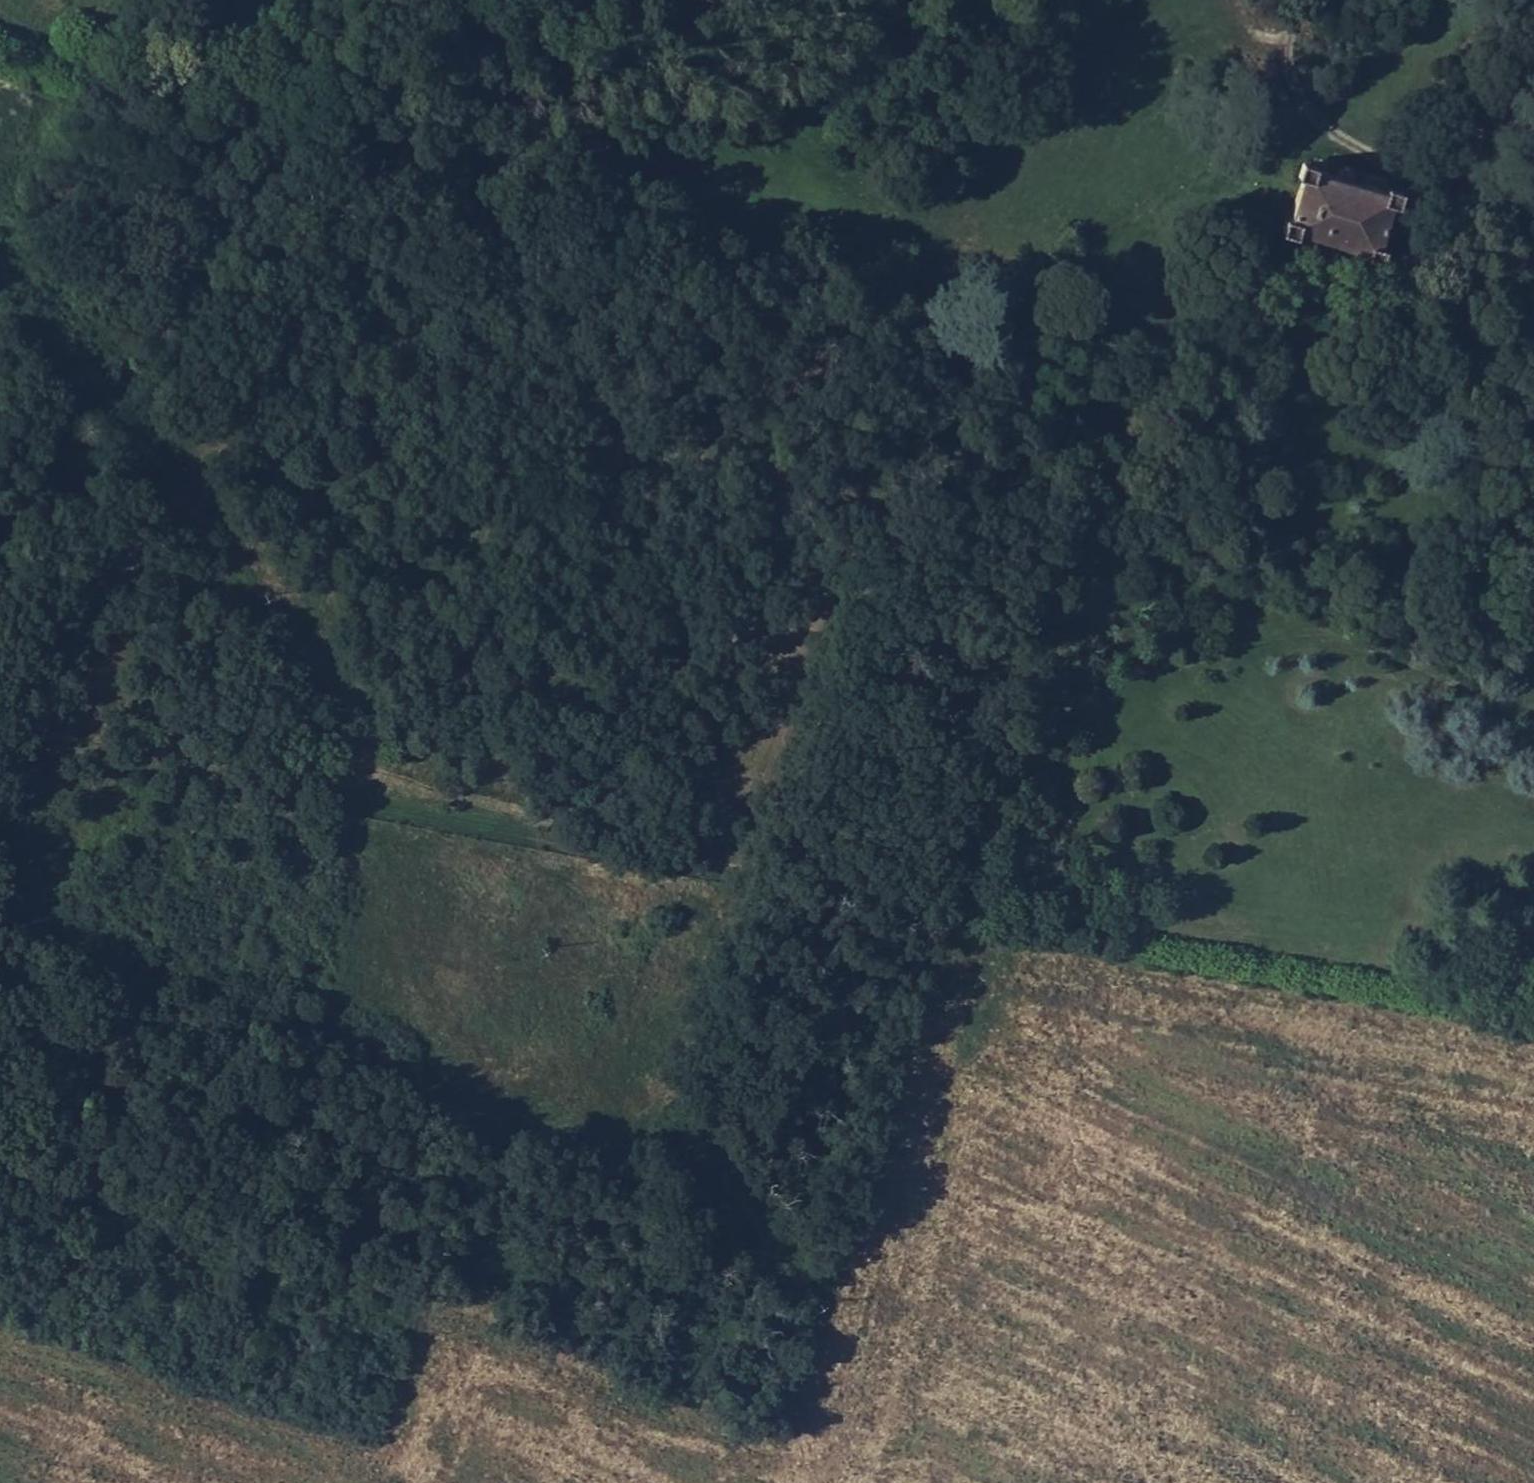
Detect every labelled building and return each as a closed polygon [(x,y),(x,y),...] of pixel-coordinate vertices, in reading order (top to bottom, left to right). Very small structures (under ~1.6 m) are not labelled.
[(1309,162),(1299,159),(1297,168),(1299,169),(1284,216),(1282,215),(1279,224),(1288,227),(1290,224),(1364,248),(1363,251),(1372,253),(1375,245),(1372,244),(1387,197),(1391,197),(1393,189),(1384,186),(1382,189),(1308,165),(1309,162)]
